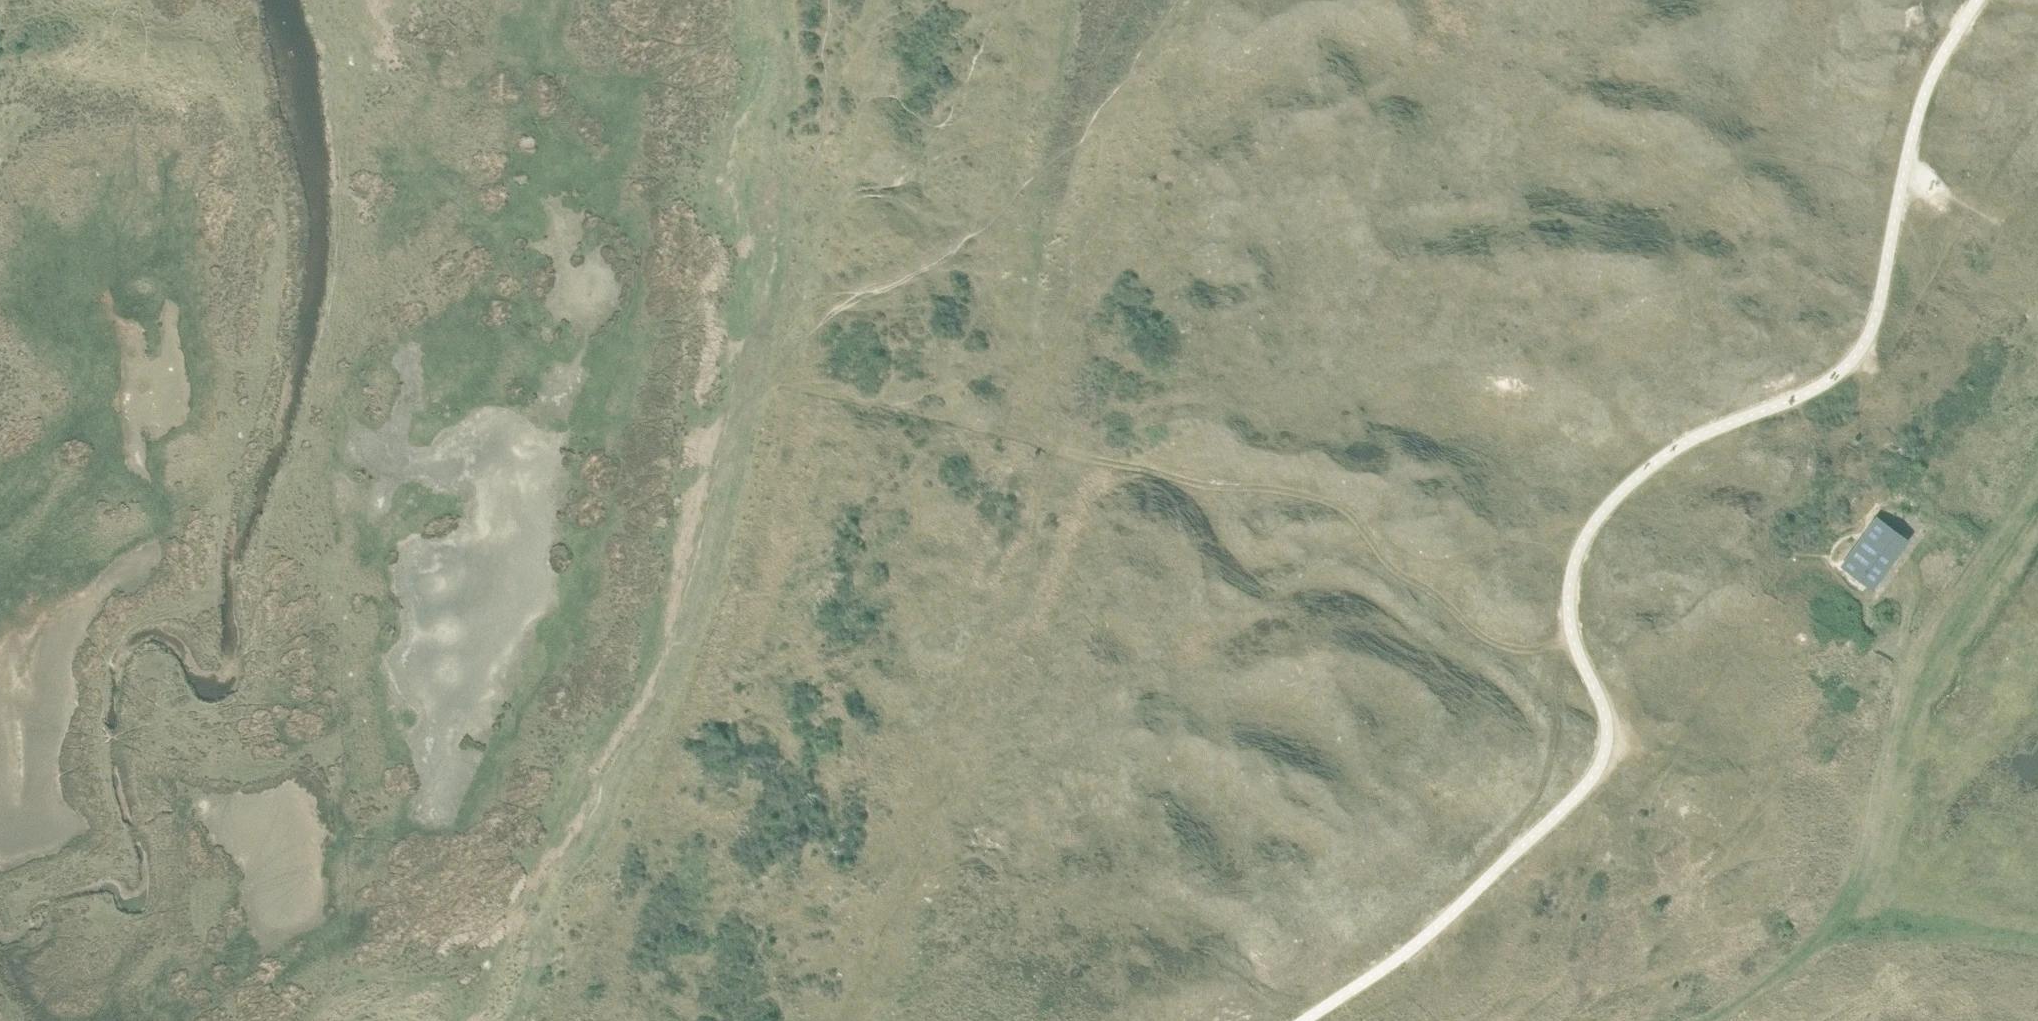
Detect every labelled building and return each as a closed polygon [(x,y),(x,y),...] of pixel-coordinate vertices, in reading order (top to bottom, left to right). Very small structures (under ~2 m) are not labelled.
[(1877,515),(1842,564),(1853,572),(1856,568),(1871,579),(1890,553),(1874,542),(1888,523),(1877,515)]
